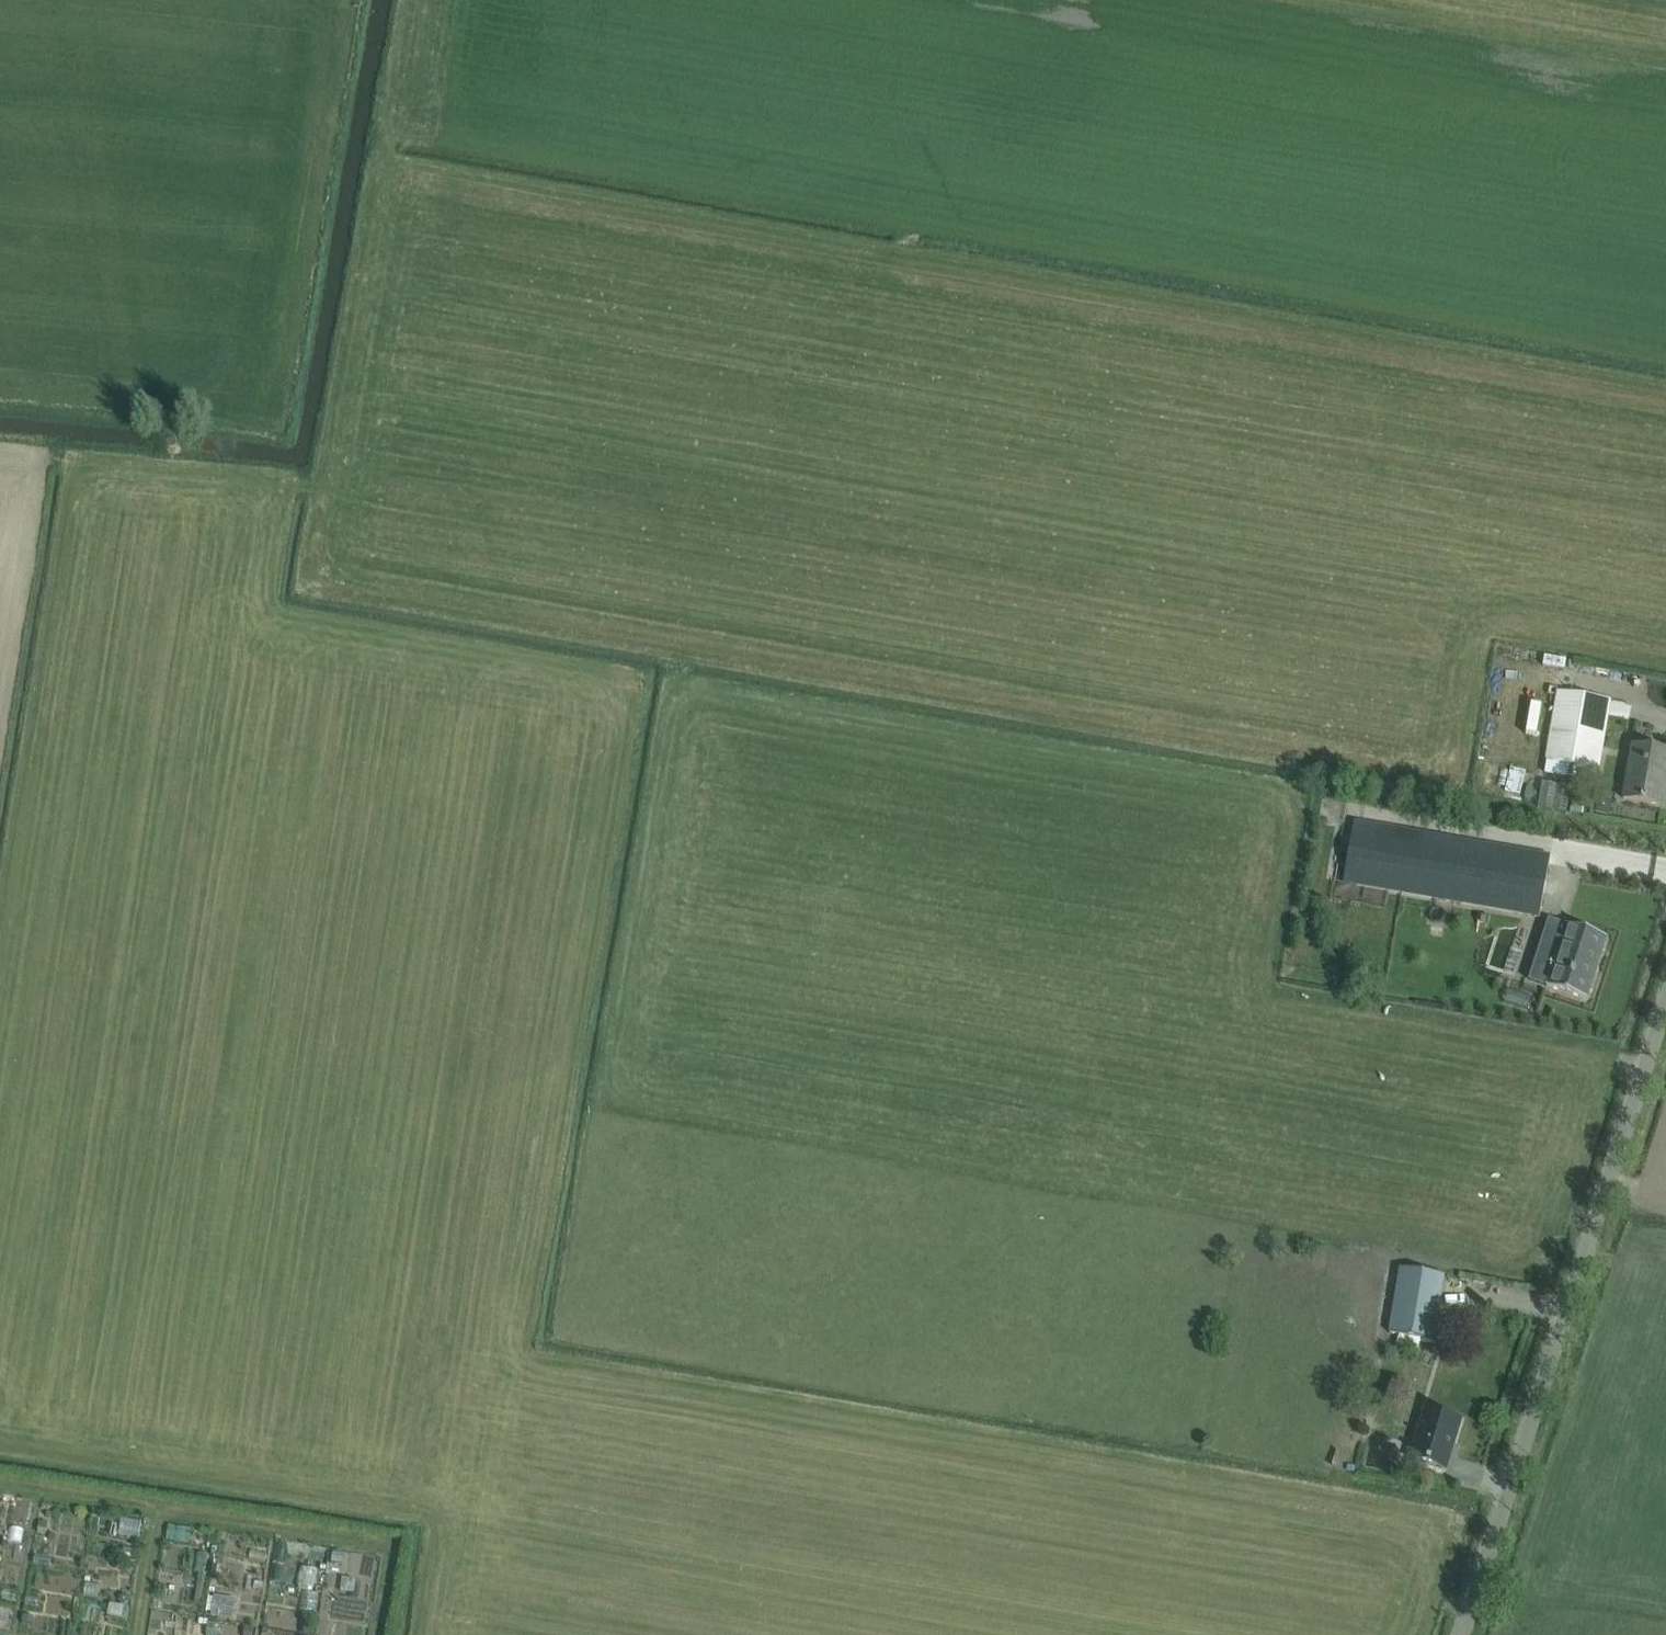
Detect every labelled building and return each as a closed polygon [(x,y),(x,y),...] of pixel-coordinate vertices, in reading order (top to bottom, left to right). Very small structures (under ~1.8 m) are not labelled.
[(1546,761),(1544,773),(1595,782),(1597,771),(1598,771),(1606,716),(1628,721),(1631,706),(1609,701),(1609,700),(1556,691),(1544,761),(1546,761)] [(1633,746),(1624,798),(1661,805),(1665,786),(1661,786),(1663,775),(1665,776),(1665,752),(1633,746)] [(1513,760),(1506,788),(1522,792),(1529,764),(1513,760)] [(1341,884),(1539,919),(1550,857),(1352,821),(1341,884)] [(1548,920),(1529,980),(1546,986),(1586,999),(1596,967),(1592,966),(1595,956),(1599,957),(1606,937),(1566,924),(1565,925),(1548,920)] [(1398,1265),(1386,1330),(1429,1338),(1440,1274),(1440,1273),(1398,1265)] [(1454,1437),(1460,1419),(1425,1409),(1409,1459),(1444,1470),(1454,1437)] [(330,1594),(331,1611),(354,1610),(354,1593),(330,1594)] [(244,1634),(253,1634),(254,1628),(245,1626),(244,1634)]
